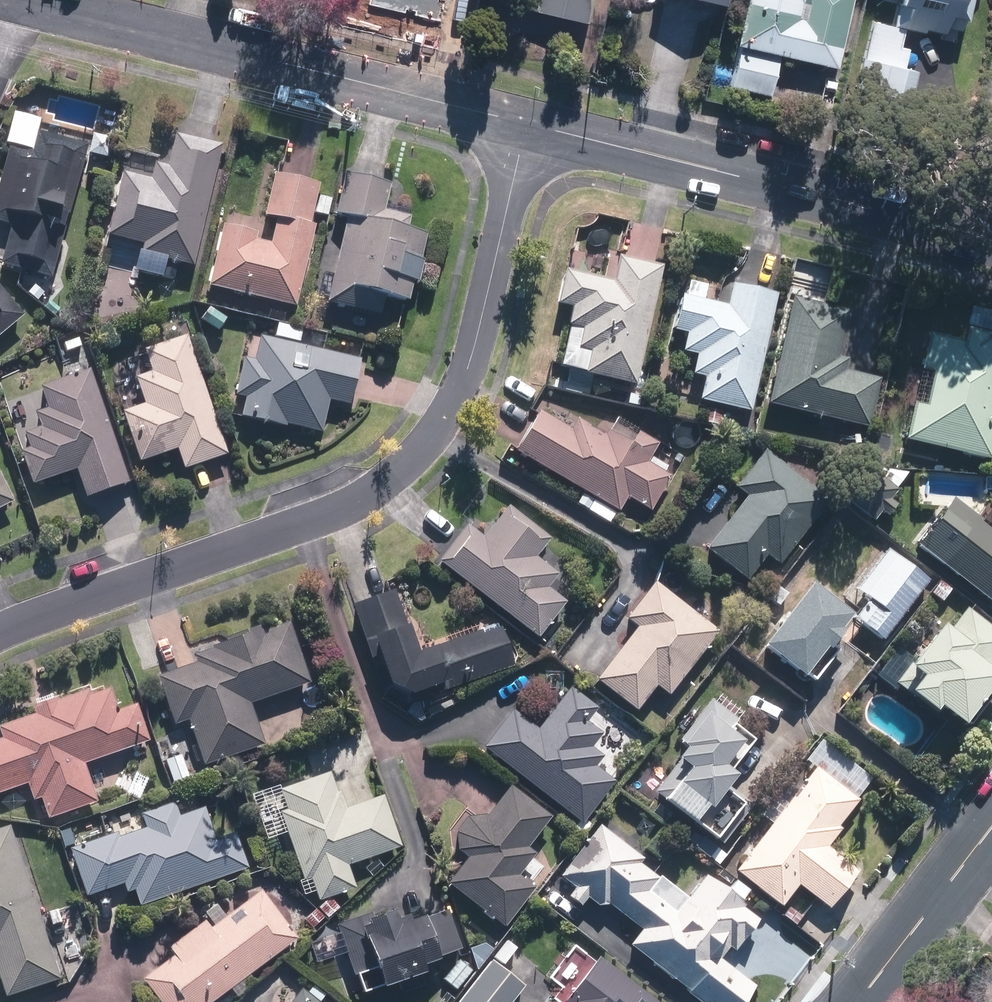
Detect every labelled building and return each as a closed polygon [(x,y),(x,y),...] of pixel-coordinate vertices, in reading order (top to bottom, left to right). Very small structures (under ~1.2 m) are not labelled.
[(343,7),(376,15),(379,0),(345,0),(343,7)] [(591,0),(533,0),(531,11),(586,23),(591,0)] [(783,54),(836,69),(855,0),(748,0),(736,41),(742,43),(729,88),(771,99),(783,54)] [(928,27),(947,28),(948,15),(968,17),(970,0),(902,0),(897,22),(928,27)] [(908,27),(870,19),(861,65),(899,72),(908,27)] [(84,156),(86,148),(40,134),(44,121),(13,111),(0,153),(0,217),(21,223),(9,262),(46,274),(84,156)] [(189,265),(222,146),(176,134),(168,164),(160,161),(154,181),(124,173),(106,238),(142,248),(141,252),(189,265)] [(293,323),(317,224),(311,222),(320,184),(274,172),(263,215),(278,219),(272,243),(256,239),(258,235),(225,227),(207,302),(293,323)] [(336,215),(347,217),(338,257),(326,255),(317,294),(327,296),(326,299),(378,311),(381,296),(408,302),(413,279),(395,275),(399,259),(422,264),(430,229),(406,223),(409,209),(387,204),(392,183),(345,173),(336,215)] [(590,395),(594,377),(634,387),(663,266),(621,256),(616,279),(566,268),(558,302),(576,306),(561,369),(557,387),(590,395)] [(798,260),(790,297),(767,405),(872,428),(884,376),(835,365),(847,312),(828,308),(837,269),(798,260)] [(0,275),(0,335),(30,311),(0,275)] [(749,412),(778,291),(733,280),(727,305),(706,300),(709,284),(683,278),(671,329),(687,333),(683,351),(696,354),(691,375),(703,378),(698,400),(749,412)] [(277,324),(274,339),(260,336),(258,335),(252,361),(243,357),(235,395),(244,397),(239,415),(321,432),(329,399),(350,403),(360,359),(299,345),(303,330),(277,324)] [(928,330),(920,374),(928,375),(922,406),(910,403),(901,444),(991,462),(991,338),(989,338),(990,333),(966,328),(964,338),(928,330)] [(226,453),(186,338),(143,350),(150,373),(134,378),(138,392),(120,411),(138,464),(177,450),(183,468),(226,453)] [(130,481),(88,371),(40,384),(48,406),(34,411),(40,428),(26,433),(31,446),(18,451),(32,488),(73,472),(83,499),(130,481)] [(516,451),(585,490),(577,505),(612,525),(628,497),(651,510),(669,478),(661,473),(666,465),(651,456),(659,443),(616,419),(606,435),(578,419),(571,432),(537,413),(516,451)] [(829,495),(762,449),(733,487),(745,496),(705,548),(746,579),(765,556),(779,566),(829,495)] [(900,493),(876,476),(852,509),(876,526),(900,493)] [(13,503),(0,478),(0,510),(13,503)] [(921,543),(991,600),(991,496),(978,513),(958,497),(921,543)] [(463,528),(437,560),(538,642),(569,605),(549,589),(562,573),(538,554),(548,541),(508,509),(481,542),(463,528)] [(930,580),(888,550),(854,597),(863,603),(851,619),(885,643),(930,580)] [(855,608),(812,578),(763,647),(806,677),(855,608)] [(722,635),(656,580),(627,618),(637,627),(596,677),(636,710),(658,684),(672,695),(722,635)] [(395,588),(353,599),(365,641),(374,638),(392,703),(512,669),(500,624),(413,649),(395,588)] [(942,621),(908,665),(917,673),(905,689),(933,710),(938,705),(965,726),(991,690),(991,673),(991,623),(969,605),(952,628),(942,621)] [(176,725),(188,721),(205,767),(263,747),(246,701),(307,679),(286,618),(198,649),(202,660),(158,675),(176,725)] [(32,786),(37,801),(44,799),(50,816),(94,802),(82,761),(151,740),(144,716),(123,722),(111,684),(46,704),(49,712),(2,726),(6,741),(0,743),(0,796),(32,786)] [(508,708),(481,746),(585,821),(644,740),(569,686),(538,729),(508,708)] [(686,747),(653,791),(696,823),(732,776),(720,767),(739,742),(727,733),(739,717),(712,697),(703,711),(690,701),(676,720),(687,728),(677,741),(686,747)] [(321,772),(272,795),(248,806),(265,843),(289,832),(311,880),(313,879),(324,902),(360,885),(352,868),(403,845),(383,801),(373,806),(355,766),(371,758),(358,729),(312,750),(321,772)] [(189,780),(182,760),(191,757),(183,730),(165,735),(171,756),(164,758),(173,785),(189,780)] [(857,800),(815,768),(800,787),(788,777),(758,815),(770,824),(734,872),(781,908),(799,885),(830,908),(857,873),(822,846),(857,800)] [(467,852),(446,879),(505,926),(553,867),(529,848),(557,812),(513,778),(483,816),(473,808),(449,838),(467,852)] [(70,847),(85,895),(124,883),(127,893),(132,891),(136,906),(249,871),(237,833),(215,840),(204,805),(70,847)] [(629,939),(717,1001),(744,1001),(755,986),(718,960),(752,913),(702,877),(687,897),(642,865),(647,858),(597,822),(558,876),(577,889),(569,900),(582,910),(589,900),(599,908),(604,901),(639,926),(629,939)] [(0,829),(0,980),(5,996),(60,978),(11,826),(0,829)] [(169,945),(172,955),(142,977),(161,1001),(211,1001),(229,989),(235,997),(257,982),(250,972),(295,939),(261,892),(229,915),(218,900),(202,912),(206,918),(169,945)] [(374,931),(364,934),(380,987),(428,974),(425,965),(437,961),(436,956),(462,949),(451,909),(403,923),(397,905),(368,913),(374,931)] [(594,954),(558,1001),(658,1001),(594,954)] [(521,986),(489,960),(455,1001),(508,1001),(521,986)] [(311,984),(293,1001),(330,1001),(311,984)]
